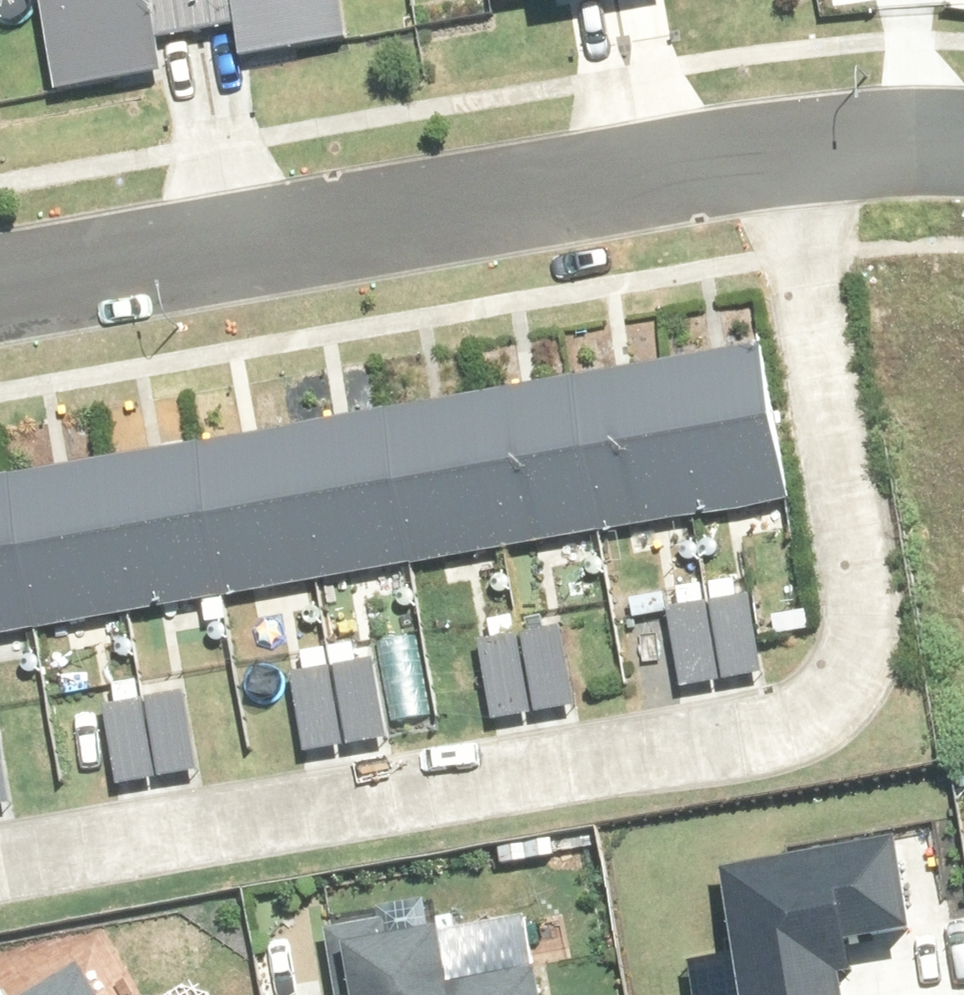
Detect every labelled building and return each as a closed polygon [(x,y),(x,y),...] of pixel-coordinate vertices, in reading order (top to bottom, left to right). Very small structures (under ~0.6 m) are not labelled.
[(62,97),(169,76),(164,49),(239,34),(244,62),(348,42),(340,0),(43,0),(62,97)] [(461,15),(538,0),(458,0),(461,15)] [(688,524),(776,508),(750,357),(661,373),(688,524)] [(603,541),(688,526),(688,524),(661,373),(576,388),(603,541)] [(510,557),(603,541),(576,388),(483,404),(510,557)] [(418,573),(510,557),(483,404),(391,419),(418,573)] [(326,589),(418,573),(391,419),(299,436),(326,589)] [(299,436),(203,452),(230,606),(326,589),(299,436)] [(135,623),(230,606),(203,452),(108,469),(135,623)] [(46,638),(135,623),(108,469),(19,484),(46,638)] [(46,638),(19,484),(0,488),(0,646),(46,638)] [(752,608),(674,621),(685,688),(763,674),(752,608)] [(567,636),(483,650),(495,720),(579,705),(567,636)] [(376,667),(296,681),(308,751),(388,737),(376,667)] [(187,701),(105,715),(117,784),(199,770),(187,701)] [(10,803),(0,745),(0,804),(10,803)] [(899,850),(726,880),(746,994),(847,994),(839,945),(913,932),(899,850)] [(326,941),(336,994),(458,994),(445,920),(326,941)] [(42,994),(94,994),(78,971),(42,994)]
